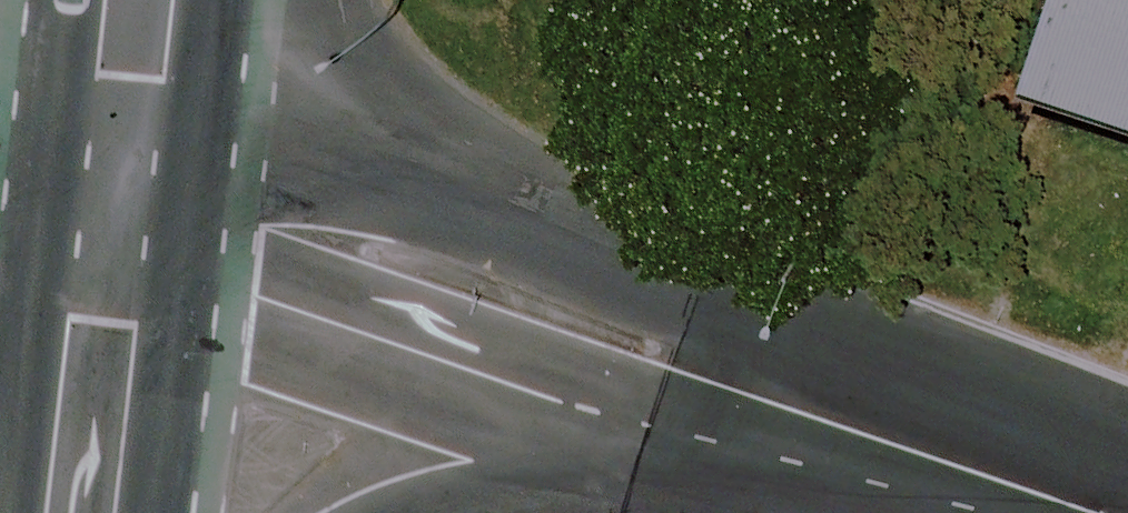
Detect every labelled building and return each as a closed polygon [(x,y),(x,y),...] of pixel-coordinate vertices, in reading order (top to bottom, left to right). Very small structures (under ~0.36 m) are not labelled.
[(1082,77),(1127,92),(1127,0),(1108,0),(1082,77)]
